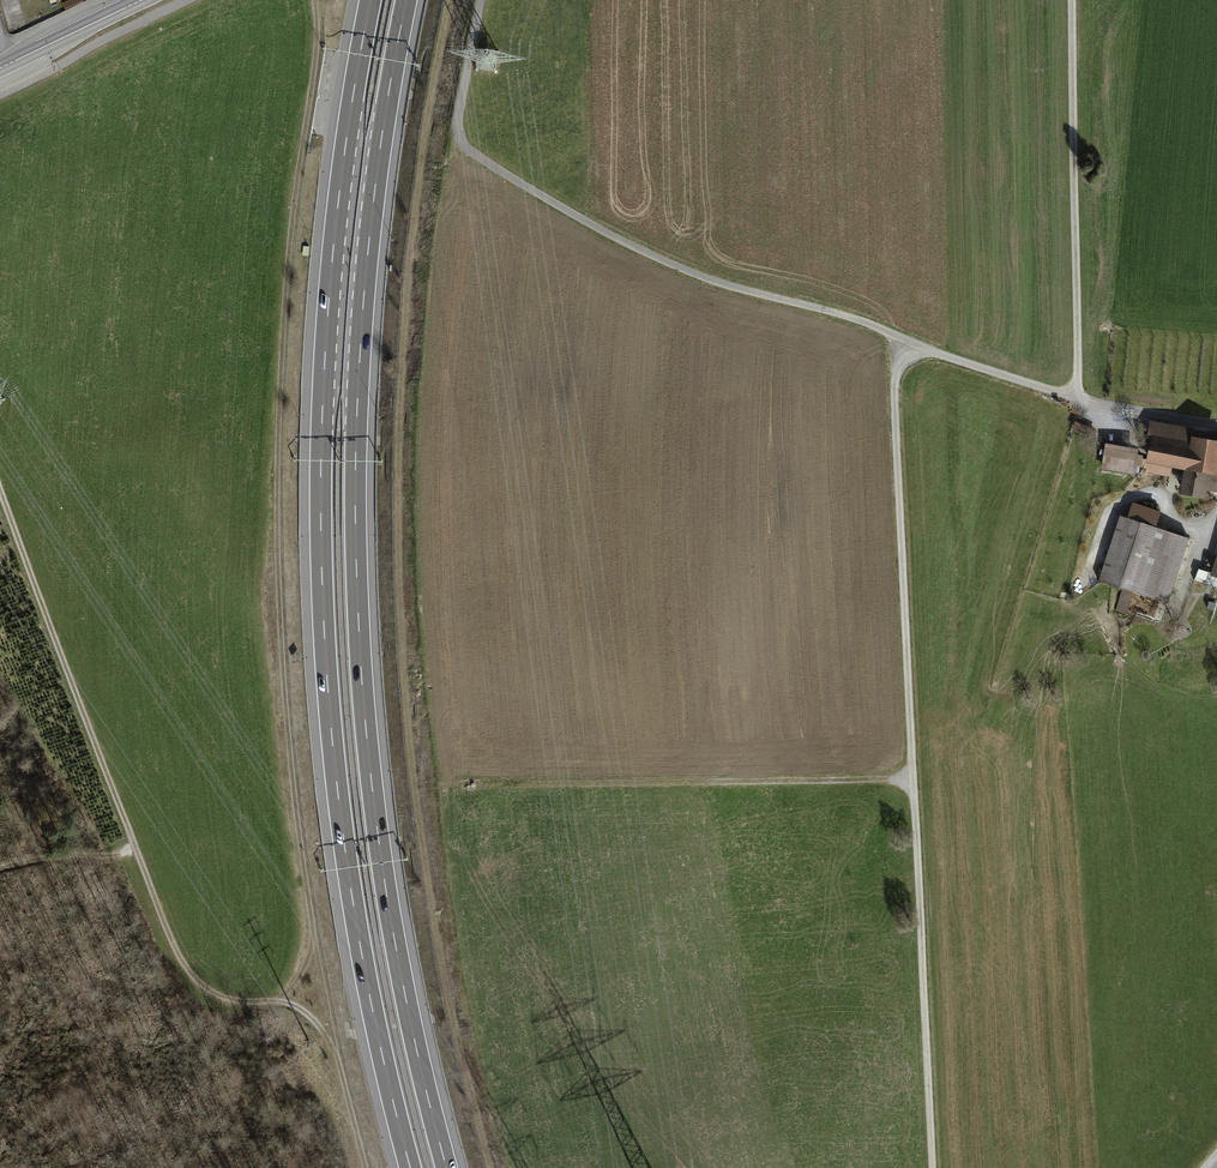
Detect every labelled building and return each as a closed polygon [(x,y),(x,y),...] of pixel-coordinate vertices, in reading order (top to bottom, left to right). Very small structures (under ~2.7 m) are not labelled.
[(7,31),(25,27),(20,0),(1,0),(7,31)] [(1152,425),(1149,442),(1152,442),(1148,470),(1169,474),(1170,464),(1187,467),(1182,491),(1203,495),(1204,487),(1208,488),(1209,485),(1216,487),(1216,436),(1190,431),(1152,425)] [(1135,452),(1106,448),(1104,461),(1133,466),(1135,452)] [(1159,512),(1132,504),(1128,518),(1140,522),(1119,586),(1159,600),(1176,549),(1184,551),(1188,538),(1154,527),(1159,512)] [(1140,522),(1128,518),(1120,515),(1098,580),(1119,586),(1140,522)] [(1194,540),(1188,538),(1184,551),(1176,549),(1159,600),(1167,603),(1175,577),(1181,579),(1194,540)]
